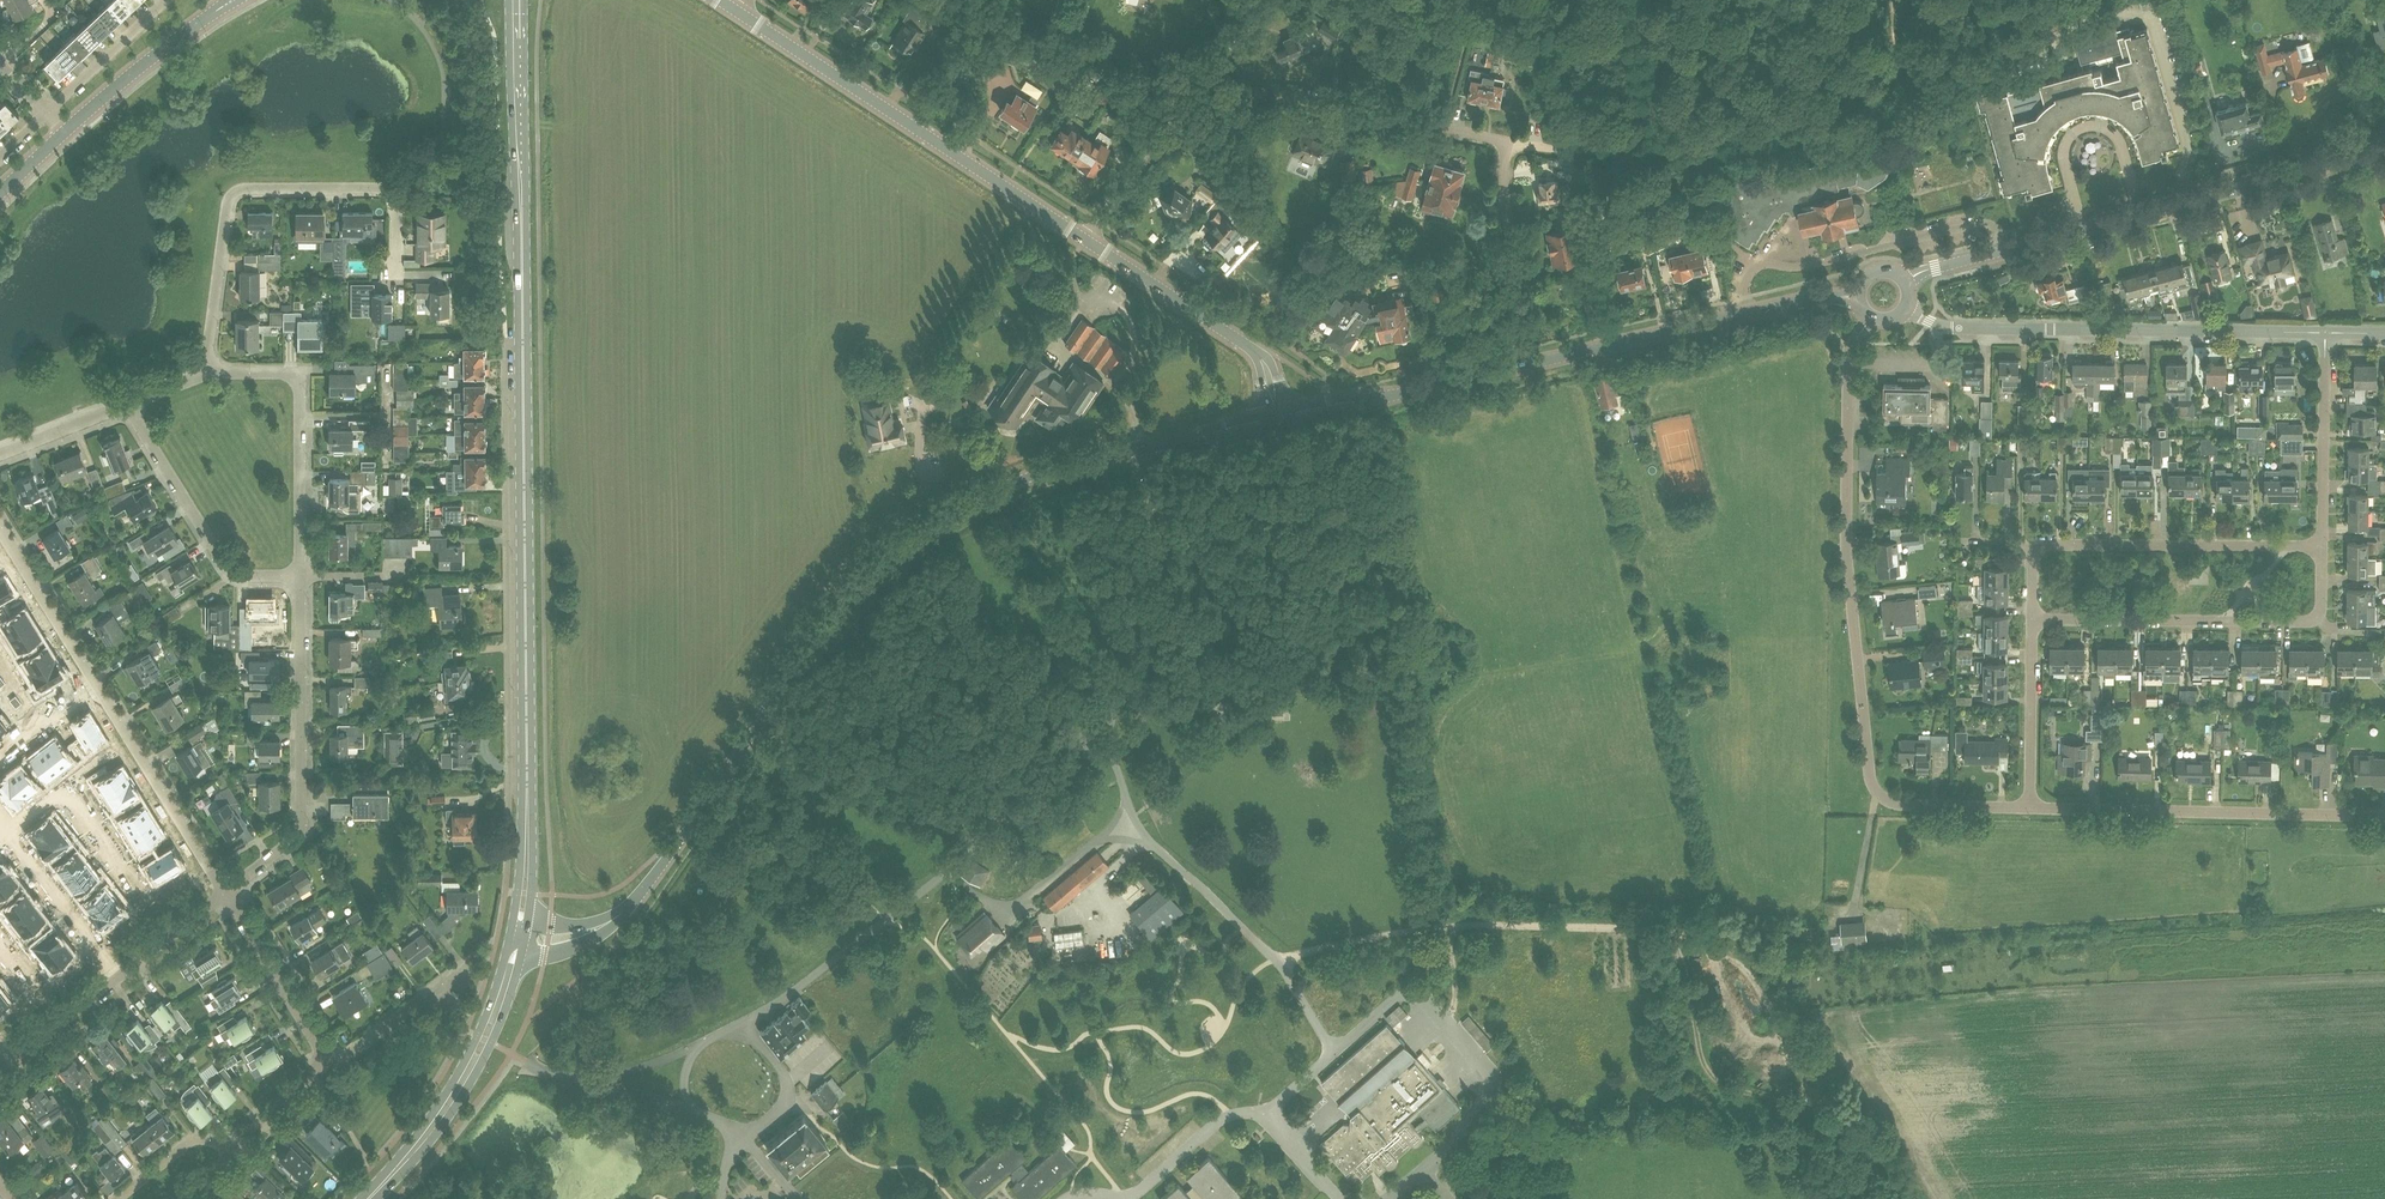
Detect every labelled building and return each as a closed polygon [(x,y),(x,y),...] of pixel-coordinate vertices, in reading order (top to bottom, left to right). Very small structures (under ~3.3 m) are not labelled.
[(32,9),(27,0),(22,0),(9,7),(15,19),(32,9)] [(107,4),(121,18),(131,8),(123,0),(112,0),(107,4)] [(131,8),(140,0),(123,0),(131,8)] [(814,0),(791,0),(806,11),(814,0)] [(873,2),(870,0),(850,0),(843,11),(849,15),(850,18),(856,22),(859,22),(866,26),(872,17),(866,12),(873,2)] [(2166,0),(2139,0),(2142,11),(2168,4),(2166,0)] [(107,4),(97,14),(111,28),(121,18),(107,4)] [(934,20),(942,25),(943,23),(950,28),(959,13),(950,8),(949,10),(943,6),(934,20)] [(2376,13),(2380,29),(2373,31),(2379,50),(2384,49),(2384,10),(2376,13)] [(97,14),(86,24),(100,38),(111,28),(97,14)] [(906,22),(894,41),(908,50),(911,52),(914,47),(924,32),(929,24),(925,22),(913,14),(908,21),(907,21),(906,22)] [(1335,39),(1340,30),(1323,21),(1318,30),(1335,39)] [(86,24),(76,34),(89,48),(100,38),(86,24)] [(2077,43),(2077,47),(2083,70),(2002,92),(2000,85),(1976,92),(1981,109),(1985,108),(2003,173),(1999,175),(2004,193),(2025,187),(2027,195),(2033,194),(2032,191),(2053,185),(2051,178),(2048,164),(2047,160),(2047,156),(2047,153),(2047,149),(2048,145),(2049,142),(2050,138),(2052,135),(2054,131),(2056,128),(2059,125),(2062,121),(2065,119),(2069,116),(2073,114),(2077,112),(2082,111),(2086,110),(2090,110),(2094,109),(2097,110),(2101,110),(2105,111),(2108,112),(2112,113),(2115,115),(2116,116),(2117,116),(2118,117),(2119,117),(2120,118),(2121,119),(2122,120),(2123,121),(2124,121),(2125,122),(2126,123),(2127,124),(2128,125),(2128,126),(2129,126),(2130,127),(2130,128),(2131,129),(2132,130),(2132,131),(2133,132),(2134,133),(2134,134),(2135,135),(2135,137),(2136,138),(2137,139),(2137,140),(2138,142),(2138,143),(2138,144),(2139,146),(2139,147),(2139,148),(2140,150),(2140,151),(2143,160),(2162,155),(2162,158),(2169,156),(2166,147),(2179,144),(2147,28),(2131,32),(2129,27),(2117,30),(2113,25),(2112,25),(2111,25),(2111,24),(2110,24),(2109,24),(2108,24),(2107,24),(2106,24),(2105,25),(2104,25),(2103,25),(2080,39),(2077,43)] [(1505,44),(1508,31),(1499,29),(1496,42),(1505,44)] [(1309,42),(1305,33),(1296,37),(1295,35),(1286,38),(1287,41),(1278,44),(1279,47),(1276,48),(1279,57),(1282,56),(1283,59),(1293,55),(1294,58),(1303,54),(1302,51),(1305,50),(1303,45),(1309,42)] [(76,34),(66,43),(79,58),(89,48),(76,34)] [(1012,36),(999,55),(1010,63),(1023,44),(1012,36)] [(66,43),(55,53),(69,68),(79,58),(66,43)] [(2304,94),(2303,92),(2305,91),(2302,81),(2329,73),(2324,58),(2301,64),(2297,47),(2282,51),(2283,52),(2267,56),(2264,44),(2255,47),(2262,74),(2272,71),(2270,66),(2285,62),(2287,68),(2286,68),(2293,94),(2295,94),(2295,96),(2298,99),(2303,98),(2304,94)] [(58,78),(69,68),(55,53),(44,63),(58,78)] [(2200,59),(2187,63),(2191,77),(2204,74),(2200,59)] [(993,78),(999,67),(989,62),(983,73),(993,78)] [(1467,90),(1466,97),(1469,97),(1468,98),(1471,99),(1471,101),(1476,102),(1478,100),(1484,102),(1489,76),(1489,73),(1471,69),(1469,78),(1472,79),(1470,91),(1467,90)] [(1489,76),(1484,102),(1491,103),(1491,105),(1497,106),(1498,105),(1500,105),(1502,94),(1505,94),(1507,88),(1503,87),(1504,85),(1505,79),(1495,78),(1489,76)] [(1099,87),(1093,98),(1101,102),(1105,105),(1111,94),(1099,87)] [(1009,99),(1001,111),(1014,119),(1011,124),(1018,128),(1021,124),(1023,125),(1036,105),(1035,105),(1039,100),(1032,95),(1028,100),(1017,92),(1016,94),(1013,92),(1012,94),(1011,94),(1008,98),(1009,99)] [(0,106),(0,115),(9,124),(19,115),(5,100),(0,106)] [(2216,111),(2221,132),(2222,131),(2226,135),(2232,133),(2233,128),(2251,124),(2255,127),(2261,126),(2263,120),(2264,120),(2261,110),(2258,111),(2256,102),(2251,104),(2250,102),(2216,111)] [(9,124),(0,115),(0,133),(9,124)] [(1061,150),(1072,157),(1085,137),(1076,131),(1078,128),(1070,122),(1064,131),(1061,129),(1051,144),(1054,145),(1055,148),(1059,150),(1061,150)] [(1296,133),(1291,146),(1292,148),(1296,149),(1295,150),(1304,153),(1302,159),(1312,164),(1314,159),(1330,166),(1337,148),(1311,137),(1312,133),(1304,129),(1302,133),(1298,132),(1296,133)] [(1093,142),(1085,137),(1072,157),(1083,163),(1080,168),(1087,173),(1090,168),(1093,170),(1108,147),(1113,139),(1100,131),(1093,142)] [(1860,154),(1787,172),(1788,176),(1773,180),(1774,184),(1760,187),(1757,187),(1750,186),(1747,184),(1744,183),(1742,181),(1739,177),(1722,188),(1730,199),(1727,201),(1734,235),(1749,245),(1753,238),(1756,239),(1765,227),(1767,228),(1776,215),(1778,216),(1782,210),(1790,209),(1791,215),(1801,213),(1804,230),(1823,226),(1824,233),(1859,225),(1856,214),(1857,214),(1858,214),(1859,213),(1860,213),(1861,212),(1862,212),(1862,211),(1863,210),(1863,209),(1863,208),(1863,207),(1863,206),(1863,205),(1863,204),(1862,203),(1861,203),(1861,202),(1860,202),(1859,201),(1857,201),(1856,201),(1855,201),(1853,202),(1849,184),(1860,181),(1867,185),(1884,173),(1887,163),(1884,159),(1880,157),(1875,154),(1872,154),(1868,154),(1860,155),(1860,154)] [(1559,158),(1559,165),(1573,165),(1573,170),(1578,171),(1578,158),(1559,158)] [(1459,192),(1466,171),(1436,162),(1429,184),(1456,192),(1456,191),(1459,192)] [(1410,167),(1406,180),(1417,183),(1418,179),(1421,170),(1410,167)] [(1371,171),(1362,171),(1363,183),(1372,182),(1371,171)] [(1591,173),(1595,201),(1605,199),(1601,172),(1591,173)] [(1384,191),(1401,196),(1406,179),(1387,181),(1384,191)] [(1424,180),(1418,179),(1417,183),(1406,180),(1401,198),(1412,201),(1417,183),(1422,185),(1424,180)] [(1569,190),(1559,191),(1557,181),(1539,184),(1539,189),(1538,189),(1538,191),(1537,192),(1538,199),(1539,200),(1540,203),(1550,201),(1551,204),(1570,202),(1569,190)] [(1217,193),(1201,183),(1195,191),(1211,202),(1217,193)] [(1453,215),(1459,192),(1456,191),(1456,192),(1429,184),(1423,206),(1453,215)] [(1191,198),(1173,185),(1157,192),(1166,210),(1170,214),(1190,215),(1191,198)] [(1342,186),(1337,201),(1348,205),(1353,190),(1342,186)] [(1203,238),(1202,239),(1203,243),(1210,249),(1214,249),(1217,245),(1218,245),(1224,251),(1240,234),(1234,228),(1223,218),(1229,211),(1229,212),(1231,209),(1225,204),(1224,205),(1223,206),(1221,204),(1209,218),(1214,223),(1210,227),(1212,229),(1206,235),(1204,237),(1203,238)] [(1237,216),(1249,233),(1252,231),(1256,237),(1262,232),(1258,227),(1260,225),(1248,208),(1237,216)] [(272,212),(261,212),(248,212),(248,226),(260,226),(260,237),(272,237),(272,212)] [(297,236),(297,241),(320,241),(320,237),(323,237),(323,212),(297,212),(297,236)] [(373,212),(343,212),(343,236),(375,235),(375,225),(373,225),(373,212)] [(1559,222),(1571,220),(1570,214),(1558,217),(1559,222)] [(434,259),(434,244),(445,244),(445,215),(420,215),(419,244),(417,244),(417,259),(434,259)] [(2324,261),(2342,256),(2341,249),(2347,248),(2345,239),(2338,240),(2333,220),(2314,225),(2324,261)] [(1707,238),(1716,236),(1714,222),(1704,224),(1707,238)] [(1555,263),(1559,262),(1561,267),(1571,265),(1571,260),(1581,258),(1575,229),(1549,234),(1551,242),(1548,243),(1550,252),(1553,252),(1555,263)] [(1662,234),(1653,235),(1655,249),(1664,248),(1662,237),(1666,236),(1664,230),(1661,231),(1662,234)] [(1655,249),(1653,235),(1652,232),(1642,234),(1644,245),(1645,253),(1655,251),(1655,249)] [(324,237),(324,260),(333,260),(333,239),(333,237),(324,237)] [(333,268),(333,280),(343,280),(343,268),(343,239),(333,239),(333,260),(333,268)] [(2244,263),(2252,261),(2255,270),(2258,269),(2261,282),(2270,279),(2272,285),(2276,284),(2277,286),(2278,286),(2279,287),(2280,287),(2281,287),(2282,287),(2284,286),(2285,285),(2286,284),(2286,283),(2287,282),(2287,281),(2296,278),(2288,253),(2266,259),(2261,241),(2248,245),(2248,246),(2240,248),(2244,263)] [(1702,271),(1708,269),(1702,244),(1694,246),(1694,248),(1688,249),(1689,252),(1686,253),(1691,273),(1690,273),(1691,275),(1691,276),(1693,276),(1694,276),(1701,275),(1702,271)] [(1677,255),(1676,250),(1669,251),(1675,277),(1690,273),(1691,273),(1686,253),(1677,255)] [(2208,256),(2213,275),(2214,281),(2216,282),(2231,277),(2232,276),(2225,251),(2208,256)] [(1244,268),(1248,261),(1233,253),(1229,260),(1244,268)] [(257,269),(283,269),(283,261),(257,261),(257,269)] [(1645,283),(1646,283),(1642,265),(1627,268),(1626,261),(1617,263),(1620,278),(1618,278),(1619,286),(1622,285),(1622,288),(1636,285),(1637,288),(1638,288),(1641,288),(1642,287),(1645,286),(1645,285),(1645,283)] [(2182,263),(2167,267),(2172,284),(2174,289),(2196,283),(2191,265),(2183,267),(2182,263)] [(375,268),(354,267),(354,276),(375,277),(375,268)] [(2174,289),(2172,284),(2167,267),(2153,270),(2158,288),(2164,286),(2170,302),(2177,300),(2174,289)] [(2153,270),(2139,274),(2144,291),(2145,295),(2151,293),(2150,290),(2158,288),(2153,270)] [(259,271),(241,271),(241,298),(259,298),(259,271)] [(2144,291),(2139,274),(2124,278),(2127,287),(2120,289),(2122,298),(2129,296),(2129,294),(2144,291)] [(2047,301),(2068,294),(2071,304),(2088,299),(2083,283),(2073,286),(2073,288),(2067,290),(2064,278),(2057,279),(2055,275),(2037,280),(2040,291),(2044,290),(2047,301)] [(2214,291),(2211,281),(2203,283),(2205,293),(2214,291)] [(2094,286),(2097,299),(2113,295),(2109,282),(2094,286)] [(351,283),(351,316),(373,316),(373,317),(392,317),(392,307),(393,307),(393,306),(392,306),(392,301),(393,301),(393,300),(392,300),(392,294),(374,294),(374,292),(374,284),(374,283),(351,283)] [(431,313),(449,313),(449,290),(439,290),(439,283),(417,283),(417,297),(431,297),(431,313)] [(1316,318),(1315,321),(1331,332),(1329,336),(1332,338),(1329,342),(1330,347),(1335,350),(1340,349),(1343,345),(1346,347),(1364,317),(1367,313),(1369,310),(1365,308),(1371,297),(1362,292),(1358,299),(1347,293),(1345,295),(1336,289),(1324,307),(1320,305),(1315,306),(1312,311),(1313,316),(1316,318)] [(2200,293),(2189,295),(2195,318),(2205,316),(2200,293)] [(1383,337),(1397,334),(1398,340),(1399,339),(1400,340),(1402,341),(1404,341),(1406,341),(1408,339),(1410,337),(1411,337),(1409,329),(1410,329),(1409,325),(1408,325),(1404,304),(1403,305),(1402,299),(1377,304),(1379,317),(1383,337)] [(2301,306),(2305,320),(2318,318),(2315,303),(2301,306)] [(2161,310),(2148,310),(2148,318),(2161,318),(2161,310)] [(281,312),(270,312),(270,325),(283,325),(283,312),(281,312)] [(322,318),(301,318),(301,312),(292,312),(283,312),(283,325),(283,330),(298,330),(298,348),(323,348),(322,318)] [(1111,375),(1128,351),(1081,318),(1064,343),(1111,375)] [(257,321),(238,321),(238,348),(258,348),(257,321)] [(396,339),(405,339),(405,323),(391,323),(391,329),(396,329),(396,339)] [(459,359),(459,362),(484,361),(483,356),(484,356),(485,355),(485,349),(484,348),(484,347),(472,347),(472,338),(463,338),(463,347),(464,347),(464,356),(464,359),(459,359)] [(1050,400),(1038,418),(1055,429),(1067,412),(1078,419),(1103,383),(1075,363),(1065,378),(1052,370),(1053,369),(1027,351),(988,407),(1015,425),(1038,391),(1050,400)] [(2053,368),(2052,368),(2052,356),(2037,356),(2037,376),(2036,381),(2052,382),(2052,376),(2055,376),(2055,370),(2055,369),(2054,369),(2054,368),(2053,368)] [(1972,382),(1972,391),(1984,391),(1984,359),(1963,359),(1963,382),(1972,382)] [(2000,373),(2002,373),(2002,391),(2021,391),(2021,373),(2018,373),(2018,360),(2000,360),(2000,373)] [(2073,362),(2073,379),(2073,383),(2075,385),(2077,387),(2081,387),(2084,385),(2087,386),(2087,395),(2087,400),(2093,400),(2093,395),(2093,379),(2093,363),(2081,362),(2081,360),(2075,360),(2075,362),(2073,362)] [(2107,363),(2093,363),(2093,379),(2093,395),(2093,400),(2093,410),(2099,410),(2100,395),(2100,379),(2114,380),(2114,363),(2113,363),(2113,360),(2107,360),(2107,363)] [(459,362),(454,362),(454,374),(454,376),(457,376),(464,376),(484,376),(484,374),(486,373),(486,368),(484,367),(484,361),(459,362)] [(2296,365),(2292,365),(2292,362),(2276,362),(2276,365),(2275,365),(2275,393),(2295,393),(2295,379),(2296,379),(2296,365)] [(2134,390),(2134,384),(2146,384),(2147,364),(2125,363),(2125,384),(2124,384),(2124,390),(2134,390)] [(329,373),(329,392),(356,392),(356,382),(364,382),(364,381),(364,372),(375,372),(375,364),(349,364),(349,368),(349,372),(335,372),(329,372),(329,373)] [(2167,364),(2167,382),(2167,394),(2179,394),(2179,399),(2175,401),(2175,418),(2194,418),(2194,410),(2194,402),(2191,399),(2185,399),(2186,394),(2184,388),(2184,382),(2186,382),(2186,364),(2167,364)] [(2257,383),(2262,383),(2262,364),(2252,364),(2252,366),(2240,366),(2240,383),(2241,383),(2241,392),(2257,392),(2257,383)] [(2226,365),(2208,365),(2205,365),(2205,371),(2208,371),(2208,382),(2206,383),(2205,389),(2226,389),(2226,385),(2226,365)] [(2376,365),(2355,365),(2355,395),(2347,395),(2347,403),(2367,403),(2367,392),(2373,392),(2374,386),(2376,386),(2376,365)] [(393,372),(393,380),(408,380),(408,374),(408,372),(408,371),(393,371),(393,372)] [(1620,382),(1612,383),(1611,376),(1596,380),(1602,407),(1617,404),(1615,396),(1623,394),(1620,382)] [(1947,430),(1947,423),(1948,423),(1948,398),(1931,397),(1931,385),(1923,385),(1923,381),(1921,379),(1918,379),(1915,378),(1908,378),(1905,378),(1903,379),(1900,380),(1900,384),(1884,384),(1883,422),(1933,423),(1933,429),(1947,430)] [(393,380),(393,389),(408,389),(408,381),(408,380),(393,380)] [(464,383),(464,392),(454,392),(454,398),(484,398),(484,392),(484,384),(484,383),(464,383)] [(2044,386),(2036,386),(2036,395),(2044,395),(2044,386)] [(2065,406),(2073,406),(2073,391),(2064,391),(2064,393),(2064,406),(2065,406)] [(2225,411),(2233,412),(2233,391),(2225,391),(2225,411)] [(2056,410),(2065,410),(2065,406),(2064,406),(2064,393),(2056,393),(2056,410)] [(484,403),(484,398),(454,398),(454,412),(484,412),(484,410),(485,410),(485,403),(484,403)] [(873,399),(864,400),(869,426),(867,427),(871,448),(887,445),(888,447),(904,443),(899,420),(892,422),(888,403),(874,406),(873,399)] [(1981,401),(1981,418),(1992,418),(1992,401),(1981,401)] [(2139,414),(2141,414),(2141,429),(2152,429),(2151,414),(2152,414),(2152,401),(2139,401),(2139,414)] [(2367,404),(2367,403),(2347,403),(2347,412),(2353,412),(2353,421),(2350,421),(2350,433),(2357,433),(2357,432),(2375,432),(2375,415),(2362,415),(2362,411),(2362,404),(2367,404)] [(2019,405),(2019,422),(2014,422),(2015,429),(2020,430),(2027,430),(2028,430),(2027,405),(2019,405)] [(393,407),(393,416),(394,416),(409,416),(408,407),(393,407)] [(1097,425),(1107,415),(1101,409),(1091,419),(1097,425)] [(393,416),(393,424),(408,424),(409,416),(394,416),(393,416)] [(484,419),(465,420),(465,416),(458,416),(458,419),(454,419),(455,434),(484,434),(484,428),(485,428),(485,420),(484,420),(484,419)] [(1980,418),(1979,437),(1991,437),(1992,418),(1981,418),(1980,418)] [(353,447),(353,429),(365,429),(365,419),(350,419),(350,429),(329,429),(329,447),(333,447),(333,453),(344,453),(344,447),(353,447)] [(2302,438),(2302,424),(2288,424),(2288,422),(2277,422),(2277,438),(2302,438)] [(2245,426),(2245,437),(2255,437),(2255,438),(2266,438),(2267,427),(2245,426)] [(393,434),(394,452),(396,452),(409,452),(409,434),(393,434)] [(484,439),(484,434),(455,434),(455,448),(485,448),(485,447),(485,439),(484,439)] [(2031,436),(2018,436),(2018,452),(2026,452),(2026,443),(2032,443),(2031,436)] [(113,469),(130,463),(128,456),(131,454),(129,449),(125,450),(120,437),(103,444),(113,469)] [(1981,454),(1980,437),(1970,437),(1970,454),(1981,454)] [(2074,437),(2065,437),(2065,452),(2074,452),(2074,437)] [(2121,437),(2113,437),(2112,452),(2121,453),(2121,437)] [(1949,438),(1949,450),(1958,449),(1957,438),(1949,438)] [(2169,438),(2161,438),(2160,453),(2169,453),(2169,438)] [(2217,438),(2209,438),(2209,453),(2217,453),(2217,438)] [(2265,439),(2257,439),(2257,454),(2265,454),(2265,439)] [(2281,439),(2281,454),(2302,453),(2302,439),(2281,439)] [(2349,448),(2349,463),(2374,464),(2374,458),(2369,457),(2369,448),(2349,448)] [(63,479),(67,477),(86,469),(80,452),(56,462),(63,479)] [(409,461),(409,452),(396,452),(394,452),(394,461),(409,461)] [(485,455),(465,455),(460,455),(460,463),(453,463),(453,470),(454,470),(485,470),(485,464),(485,455)] [(1877,472),(1876,502),(1893,502),(1893,507),(1906,507),(1906,502),(1906,473),(1911,473),(1911,458),(1887,458),(1886,472),(1877,472)] [(2003,497),(2004,497),(2004,480),(2012,480),(2012,460),(1997,459),(1997,468),(1988,468),(1987,497),(1997,497),(1997,500),(2003,500),(2003,497)] [(2169,461),(2169,473),(2169,493),(2184,493),(2185,473),(2184,473),(2184,466),(2176,466),(2176,461),(2169,461)] [(2121,473),(2121,493),(2136,493),(2137,473),(2137,467),(2129,467),(2129,463),(2121,463),(2121,473)] [(2368,479),(2368,478),(2376,478),(2376,469),(2374,469),(2374,464),(2349,463),(2349,479),(2368,479)] [(2137,473),(2136,493),(2137,493),(2137,496),(2152,496),(2152,493),(2153,493),(2153,473),(2152,473),(2152,468),(2152,464),(2137,464),(2137,467),(2137,473)] [(1973,466),(1965,466),(1965,472),(1956,472),(1956,497),(1973,497),(1973,466)] [(93,488),(103,485),(96,468),(87,472),(93,488)] [(2069,468),(2069,477),(2073,477),(2073,486),(2073,497),(2075,497),(2075,498),(2075,500),(2077,500),(2079,500),(2087,500),(2087,497),(2089,497),(2089,477),(2089,468),(2069,468)] [(2089,477),(2089,497),(2091,497),(2091,500),(2103,500),(2103,497),(2105,497),(2105,485),(2105,477),(2109,477),(2110,477),(2110,468),(2089,468),(2089,477)] [(2193,468),(2193,473),(2185,473),(2184,493),(2201,493),(2201,473),(2200,473),(2200,468),(2193,468)] [(2226,468),(2217,468),(2217,498),(2232,498),(2232,478),(2226,478),(2226,468)] [(2248,478),(2248,468),(2241,468),(2241,478),(2232,478),(2232,498),(2235,498),(2235,502),(2249,502),(2250,490),(2248,490),(2248,478)] [(2281,469),(2281,479),(2280,479),(2280,499),(2296,499),(2296,468),(2281,468),(2281,469)] [(2280,499),(2280,479),(2281,479),(2281,469),(2265,469),(2265,479),(2265,499),(2280,499)] [(485,470),(454,470),(454,489),(477,489),(477,484),(485,484),(485,482),(487,481),(487,476),(485,475),(485,470)] [(330,479),(330,502),(338,502),(338,507),(341,507),(342,508),(343,508),(344,508),(344,509),(345,509),(345,510),(346,510),(347,510),(347,511),(348,511),(349,511),(350,511),(359,511),(359,491),(358,491),(358,486),(358,484),(358,477),(375,477),(375,471),(351,471),(351,479),(330,479)] [(2040,472),(2025,472),(2025,497),(2040,497),(2041,477),(2040,477),(2040,472)] [(2050,472),(2050,477),(2041,477),(2040,497),(2057,497),(2057,477),(2057,472),(2050,472)] [(52,514),(59,511),(49,485),(38,489),(32,475),(16,481),(23,500),(39,493),(43,503),(48,502),(52,514)] [(104,488),(107,496),(107,497),(126,490),(122,480),(104,488)] [(148,491),(143,494),(140,489),(135,492),(134,489),(110,498),(109,501),(115,512),(123,507),(127,512),(129,511),(134,519),(146,512),(147,514),(152,515),(155,513),(156,509),(154,507),(156,505),(148,491)] [(2349,495),(2349,511),(2368,511),(2368,495),(2349,495)] [(443,515),(429,515),(430,526),(446,526),(446,522),(465,521),(464,512),(461,512),(461,503),(442,503),(442,512),(445,512),(445,515),(443,515)] [(84,508),(72,515),(78,523),(89,516),(84,508)] [(2368,526),(2368,511),(2349,511),(2348,526),(2368,526)] [(70,547),(61,533),(74,525),(67,514),(56,521),(60,527),(58,528),(59,529),(43,538),(54,556),(70,547)] [(145,532),(129,542),(133,548),(144,541),(153,555),(160,551),(165,558),(182,547),(183,547),(183,545),(180,540),(178,539),(177,540),(169,526),(149,538),(145,532)] [(1902,531),(1902,545),(1925,542),(1924,532),(1913,533),(1912,530),(1902,531)] [(330,555),(339,555),(339,562),(355,562),(355,543),(355,535),(347,535),(347,534),(330,534),(330,555)] [(382,556),(393,556),(392,537),(382,537),(382,556)] [(402,537),(392,537),(393,556),(402,556),(402,537)] [(418,545),(418,538),(412,538),(412,537),(402,537),(402,556),(412,556),(412,545),(418,545)] [(446,537),(430,537),(430,546),(440,546),(440,565),(462,565),(462,546),(446,546),(446,537)] [(1879,576),(1896,574),(1897,578),(1904,577),(1906,576),(1907,574),(1905,563),(1899,564),(1897,541),(1876,543),(1879,576)] [(2367,541),(2367,542),(2348,542),(2348,558),(2367,558),(2367,553),(2377,553),(2377,541),(2367,541)] [(95,589),(87,577),(101,568),(93,555),(81,562),(85,570),(84,571),(84,572),(70,580),(84,604),(103,592),(100,586),(95,589)] [(1974,557),(1974,561),(1974,570),(1979,570),(1979,584),(1985,584),(2008,585),(2009,568),(2000,568),(2000,558),(1974,557)] [(2348,558),(2347,573),(2376,574),(2376,559),(2367,558),(2348,558)] [(168,583),(176,578),(181,586),(199,575),(190,560),(174,570),(170,564),(155,573),(163,586),(168,583)] [(0,582),(0,601),(13,592),(5,579),(0,582)] [(383,590),(383,584),(383,580),(368,581),(368,590),(383,590)] [(147,583),(146,582),(145,582),(144,582),(143,583),(142,583),(141,584),(141,585),(140,585),(140,586),(140,587),(140,588),(140,589),(141,589),(142,590),(142,591),(144,591),(145,591),(146,591),(147,591),(148,590),(149,589),(149,588),(149,587),(149,586),(149,585),(148,584),(148,583),(147,583)] [(365,598),(365,590),(365,584),(353,584),(352,594),(330,594),(330,613),(329,613),(329,619),(331,621),(339,621),(341,619),(341,612),(353,613),(353,598),(365,598)] [(1919,598),(1939,596),(1938,586),(1936,587),(1936,584),(1919,586),(1919,588),(1918,588),(1919,598)] [(2008,601),(2008,585),(1985,584),(1985,601),(2008,601)] [(135,587),(128,591),(136,604),(143,600),(135,587)] [(424,602),(438,601),(440,625),(463,623),(460,593),(442,594),(442,587),(423,588),(424,602)] [(2347,590),(2347,605),(2372,606),(2375,606),(2375,590),(2367,590),(2347,590)] [(1902,621),(1902,629),(1919,628),(1916,598),(1882,601),(1884,622),(1902,621)] [(108,607),(112,613),(96,623),(108,642),(124,632),(118,623),(130,615),(121,599),(108,607)] [(1958,599),(1958,608),(1973,608),(1973,599),(1958,599)] [(250,600),(250,616),(250,623),(272,623),(272,616),(272,600),(250,600)] [(239,648),(239,632),(239,625),(230,625),(230,605),(209,605),(209,628),(215,628),(215,648),(239,648)] [(2347,605),(2347,621),(2367,621),(2367,612),(2372,612),(2372,606),(2347,605)] [(176,606),(155,619),(161,628),(181,615),(176,606)] [(0,618),(0,630),(6,640),(32,624),(25,611),(10,620),(6,614),(0,618)] [(1976,623),(1985,623),(1985,632),(2008,633),(2008,616),(1985,615),(1985,614),(1976,614),(1976,623)] [(32,624),(6,640),(14,653),(19,650),(40,636),(32,624)] [(2008,649),(2008,633),(1985,632),(1984,649),(2008,649)] [(354,660),(350,660),(350,648),(358,648),(358,639),(350,639),(350,638),(331,638),(331,662),(338,662),(338,670),(355,670),(358,666),(358,663),(354,660)] [(154,674),(147,662),(153,656),(157,661),(156,662),(156,663),(166,654),(161,649),(156,641),(145,647),(148,652),(143,656),(128,665),(129,666),(126,668),(129,674),(133,672),(139,683),(154,674)] [(2243,644),(2243,648),(2242,671),(2258,671),(2259,671),(2259,644),(2243,644)] [(2276,645),(2259,644),(2259,671),(2258,671),(2258,676),(2275,676),(2275,672),(2276,672),(2276,645)] [(2290,648),(2290,671),(2289,671),(2289,678),(2297,679),(2297,671),(2307,671),(2307,648),(2307,644),(2293,644),(2293,648),(2290,648)] [(1925,669),(1946,666),(1944,647),(1922,649),(1925,669)] [(2051,670),(2067,670),(2068,647),(2051,647),(2051,670)] [(2067,670),(2084,670),(2085,647),(2068,647),(2067,670)] [(2115,670),(2115,647),(2099,647),(2098,673),(2105,673),(2105,677),(2115,676),(2115,670)] [(2115,670),(2132,670),(2132,647),(2115,647),(2115,670)] [(2163,647),(2147,647),(2146,671),(2144,671),(2144,679),(2163,679),(2163,647)] [(2163,647),(2163,679),(2163,680),(2179,680),(2179,671),(2180,671),(2180,648),(2163,647)] [(2195,648),(2194,671),(2193,671),(2192,679),(2202,679),(2202,676),(2211,676),(2211,648),(2195,648)] [(2228,648),(2211,648),(2211,676),(2226,675),(2226,671),(2228,671),(2228,648)] [(2323,672),(2324,648),(2307,648),(2307,671),(2307,677),(2324,677),(2323,672)] [(2338,672),(2355,672),(2355,648),(2338,648),(2338,672)] [(2380,661),(2378,661),(2378,649),(2372,649),(2355,648),(2355,672),(2370,672),(2370,676),(2380,676),(2380,661)] [(26,662),(22,665),(29,678),(56,661),(48,649),(26,662)] [(441,659),(443,681),(471,678),(470,671),(468,668),(466,669),(465,664),(449,665),(448,658),(453,657),(452,650),(431,652),(432,660),(441,659)] [(242,651),(242,660),(250,660),(250,687),(272,687),(272,675),(279,675),(279,659),(259,659),(259,651),(242,651)] [(1920,684),(1918,660),(1889,663),(1892,687),(1920,684)] [(2007,680),(2008,664),(1985,663),(1985,660),(1974,660),(1974,671),(1984,671),(1984,680),(2007,680)] [(56,661),(29,678),(37,690),(32,693),(36,699),(53,689),(49,683),(63,674),(56,661)] [(238,678),(231,680),(232,687),(250,684),(248,672),(238,674),(238,678)] [(2091,689),(2091,704),(2100,705),(2099,689),(2098,677),(2092,676),(2091,689)] [(169,685),(169,686),(174,694),(170,696),(153,706),(166,728),(183,718),(176,705),(184,701),(177,690),(186,684),(182,677),(169,685)] [(369,687),(369,677),(355,677),(355,687),(369,687)] [(468,693),(468,688),(469,688),(472,685),(471,678),(443,681),(445,704),(452,703),(452,698),(456,697),(457,697),(458,697),(459,696),(459,695),(459,694),(468,693)] [(2007,697),(2007,680),(1984,680),(1984,697),(2007,697)] [(346,709),(346,693),(352,693),(352,686),(331,686),(331,709),(346,709)] [(2146,690),(2139,689),(2138,705),(2146,705),(2146,690)] [(266,697),(261,697),(261,690),(245,690),(245,706),(252,706),(252,717),(279,717),(279,700),(269,700),(269,701),(266,701),(266,697)] [(2196,690),(2187,690),(2186,705),(2196,705),(2196,690)] [(2227,699),(2227,705),(2235,705),(2235,690),(2227,690),(2227,691),(2224,691),(2224,699),(2227,699)] [(2322,691),(2321,706),(2330,706),(2330,691),(2322,691)] [(16,696),(10,700),(13,704),(18,699),(16,696)] [(1972,704),(1972,696),(1956,696),(1957,704),(1972,704)] [(18,699),(13,704),(16,708),(21,703),(18,699)] [(1283,715),(1282,700),(1260,701),(1261,715),(1283,715)] [(419,712),(420,720),(435,718),(434,710),(426,711),(424,703),(418,704),(419,712)] [(2092,705),(2092,713),(2102,714),(2103,705),(2092,705)] [(2275,716),(2283,715),(2283,705),(2275,705),(2275,716)] [(2046,706),(2046,714),(2052,715),(2054,713),(2054,706),(2046,706)] [(1155,711),(1155,716),(1162,723),(1167,724),(1171,720),(1171,715),(1165,708),(1159,708),(1155,711)] [(0,714),(0,732),(7,727),(11,723),(2,712),(0,714)] [(2102,714),(2092,713),(2091,730),(2087,730),(2087,739),(2102,740),(2102,714)] [(77,744),(71,748),(80,759),(85,755),(85,754),(105,741),(102,737),(89,715),(76,723),(85,739),(77,744)] [(1300,722),(1277,723),(1278,732),(1300,731),(1300,722)] [(191,746),(177,755),(188,773),(192,771),(202,765),(203,767),(210,763),(204,753),(201,747),(204,745),(201,740),(199,736),(198,736),(206,732),(201,724),(186,733),(190,740),(193,745),(191,747),(191,746)] [(347,755),(347,742),(364,742),(364,724),(350,724),(350,734),(347,734),(331,734),(331,755),(347,755)] [(2214,748),(2221,749),(2222,749),(2222,748),(2223,729),(2217,729),(2217,731),(2214,731),(2214,748)] [(472,730),(452,730),(453,752),(442,752),(442,765),(472,764),(472,752),(474,752),(474,741),(472,741),(472,730)] [(247,731),(247,744),(254,744),(254,738),(260,738),(260,731),(247,731)] [(385,732),(385,762),(402,762),(402,731),(385,732)] [(1995,741),(1967,741),(1967,737),(1965,737),(1965,731),(1957,731),(1957,751),(1966,752),(1966,762),(1998,762),(1998,756),(2007,756),(2007,738),(1995,738),(1995,741)] [(2163,746),(2163,731),(2155,731),(2155,747),(2163,746)] [(1931,734),(1931,740),(1901,739),(1901,748),(1898,748),(1898,760),(1916,761),(1916,772),(1930,772),(1931,749),(1947,750),(1948,734),(1931,734)] [(55,740),(43,749),(59,768),(62,773),(80,759),(71,748),(66,753),(55,740)] [(258,756),(258,765),(271,766),(271,757),(279,757),(279,740),(276,740),(271,740),(260,740),(260,745),(260,746),(260,756),(258,756)] [(2326,742),(2326,753),(2298,752),(2298,755),(2297,755),(2297,759),(2298,759),(2298,765),(2308,765),(2308,777),(2312,777),(2312,785),(2329,785),(2330,776),(2327,776),(2327,762),(2337,762),(2338,742),(2326,742)] [(2065,743),(2065,754),(2059,754),(2058,772),(2083,772),(2083,759),(2091,759),(2091,744),(2065,743)] [(43,749),(32,758),(42,771),(37,776),(45,786),(51,781),(48,777),(59,768),(43,749)] [(2373,757),(2373,755),(2354,754),(2354,770),(2357,770),(2356,778),(2369,779),(2369,777),(2374,777),(2374,786),(2384,786),(2384,757),(2373,757)] [(2151,758),(2119,758),(2119,778),(2135,778),(2136,776),(2150,776),(2151,758)] [(2177,759),(2176,780),(2193,780),(2193,782),(2210,782),(2210,760),(2177,759)] [(2239,761),(2239,781),(2255,781),(2255,779),(2270,779),(2270,761),(2239,761)] [(20,767),(9,776),(26,798),(37,789),(39,792),(45,786),(37,776),(31,781),(20,767)] [(103,772),(92,779),(96,786),(99,785),(106,797),(130,782),(122,769),(107,778),(103,772)] [(279,782),(260,782),(260,772),(247,772),(247,786),(253,787),(253,794),(260,795),(260,805),(280,805),(279,782)] [(0,783),(0,789),(8,799),(2,803),(10,814),(17,809),(15,807),(26,798),(9,776),(0,783)] [(106,797),(103,798),(111,811),(115,817),(127,810),(123,803),(135,796),(138,795),(130,782),(106,797)] [(353,814),(353,815),(389,815),(389,782),(353,782),(353,802),(331,802),(331,819),(346,819),(346,814),(353,814)] [(221,806),(212,812),(227,836),(243,826),(232,808),(239,804),(229,786),(216,793),(215,798),(221,806)] [(127,810),(115,817),(119,823),(127,836),(129,834),(153,820),(145,807),(131,816),(127,810)] [(44,823),(31,833),(40,845),(60,830),(51,819),(55,815),(50,809),(39,817),(44,823)] [(447,820),(454,820),(454,843),(465,843),(464,834),(475,834),(475,824),(474,824),(474,814),(454,814),(454,810),(447,810),(447,820)] [(153,820),(129,834),(137,847),(134,848),(138,855),(150,847),(146,841),(161,832),(153,820)] [(60,830),(40,845),(49,857),(63,846),(67,852),(78,843),(73,837),(68,841),(60,830)] [(71,858),(58,868),(67,880),(87,864),(78,853),(83,850),(78,843),(67,852),(71,858)] [(150,847),(138,855),(142,861),(154,854),(150,847)] [(315,862),(317,861),(321,866),(328,862),(320,850),(311,855),(315,862)] [(172,851),(151,864),(159,877),(180,864),(172,851)] [(1108,865),(1097,852),(1042,899),(1055,911),(1108,865)] [(982,888),(989,871),(968,858),(958,874),(982,888)] [(87,864),(67,880),(77,892),(90,881),(94,887),(95,887),(105,878),(100,872),(96,875),(87,864)] [(282,883),(268,891),(278,907),(300,893),(311,887),(308,882),(310,881),(302,868),(289,876),(290,878),(282,883)] [(0,877),(0,905),(8,899),(3,893),(17,883),(8,871),(0,877)] [(443,884),(442,874),(419,874),(419,884),(443,884)] [(99,892),(86,903),(95,915),(115,899),(106,888),(110,884),(105,878),(95,887),(99,892)] [(1129,914),(1150,939),(1183,911),(1162,886),(1129,914)] [(459,917),(460,909),(478,909),(478,890),(447,890),(447,909),(448,909),(448,916),(439,923),(436,924),(429,915),(423,920),(433,934),(440,929),(443,933),(455,924),(457,923),(458,921),(459,920),(459,918),(459,917)] [(0,905),(0,911),(2,914),(7,910),(15,921),(35,906),(26,894),(12,904),(8,899),(0,905)] [(407,902),(402,895),(396,900),(401,906),(407,902)] [(115,899),(95,915),(104,926),(118,916),(122,921),(133,913),(128,907),(123,910),(115,899)] [(35,906),(15,921),(24,932),(20,936),(25,942),(35,933),(31,928),(44,917),(35,906)] [(291,926),(299,940),(317,930),(315,928),(328,920),(320,908),(291,926)] [(983,945),(989,952),(1006,936),(984,912),(955,936),(972,955),(983,945)] [(1840,922),(1841,934),(1831,935),(1832,949),(1866,947),(1865,940),(1868,940),(1866,920),(1840,922)] [(1029,939),(1042,937),(1040,923),(1027,925),(1029,939)] [(417,925),(407,933),(413,939),(401,948),(412,962),(433,946),(417,925)] [(35,933),(25,942),(30,948),(34,945),(43,956),(62,940),(53,929),(40,939),(35,933)] [(1053,932),(1055,948),(1084,945),(1082,929),(1053,932)] [(62,940),(43,956),(52,967),(47,970),(52,977),(63,968),(58,963),(72,952),(62,940)] [(351,956),(342,942),(311,961),(319,975),(320,975),(322,978),(336,969),(334,966),(351,956)] [(366,963),(367,964),(384,954),(383,953),(377,943),(363,952),(369,961),(366,963)] [(200,952),(199,954),(200,956),(194,960),(198,966),(194,969),(198,977),(199,976),(203,981),(214,974),(211,968),(222,961),(219,957),(221,956),(215,947),(209,950),(208,948),(204,949),(200,952)] [(385,953),(383,953),(384,954),(367,964),(372,972),(390,961),(385,953)] [(10,960),(4,965),(7,968),(13,964),(10,960)] [(13,964),(7,968),(10,972),(16,968),(13,964)] [(219,982),(217,984),(218,986),(213,989),(217,996),(210,1000),(215,1008),(216,1007),(219,1013),(233,1004),(229,998),(240,991),(238,987),(239,986),(233,977),(228,980),(226,978),(222,979),(219,982)] [(360,988),(365,985),(361,979),(356,982),(356,981),(333,995),(343,1013),(366,999),(360,988)] [(1344,995),(1337,982),(1324,988),(1331,1002),(1344,995)] [(34,985),(28,989),(31,993),(37,988),(34,985)] [(0,991),(0,1009),(9,1002),(14,998),(5,987),(3,989),(0,991)] [(781,1057),(789,1051),(795,1046),(806,1036),(802,1031),(809,1025),(802,1016),(810,1009),(800,997),(791,1003),(797,1011),(791,1017),(786,1011),(760,1031),(781,1057)] [(153,1014),(150,1016),(152,1019),(155,1022),(157,1024),(159,1022),(164,1028),(169,1023),(174,1029),(181,1023),(186,1030),(192,1026),(171,1000),(166,1004),(162,1000),(158,1003),(157,1002),(148,1009),(153,1014)] [(1403,1005),(1390,1017),(1400,1028),(1413,1016),(1403,1005)] [(241,1038),(242,1040),(246,1039),(249,1037),(251,1035),(250,1032),(256,1029),(250,1019),(248,1020),(246,1016),(234,1023),(231,1017),(217,1026),(221,1031),(220,1032),(224,1039),(231,1035),(235,1042),(241,1038)] [(1269,1037),(1274,1034),(1277,1038),(1299,1022),(1295,1016),(1278,1028),(1277,1026),(1266,1034),(1269,1037)] [(133,1021),(124,1028),(128,1033),(126,1035),(128,1039),(131,1042),(133,1043),(135,1042),(139,1047),(140,1047),(142,1049),(144,1049),(146,1049),(148,1049),(150,1048),(152,1047),(154,1047),(156,1045),(157,1044),(155,1042),(161,1037),(151,1025),(146,1030),(137,1019),(134,1022),(133,1021)] [(1322,1081),(1330,1091),(1351,1114),(1351,1124),(1343,1124),(1320,1144),(1346,1173),(1353,1167),(1362,1179),(1375,1168),(1379,1173),(1387,1167),(1388,1167),(1389,1168),(1391,1168),(1393,1167),(1395,1165),(1397,1163),(1397,1162),(1398,1160),(1397,1159),(1397,1158),(1412,1144),(1413,1145),(1414,1145),(1416,1145),(1418,1145),(1419,1144),(1421,1143),(1422,1141),(1423,1139),(1423,1138),(1423,1136),(1409,1120),(1419,1110),(1437,1130),(1462,1108),(1387,1024),(1322,1081)] [(118,1065),(126,1059),(114,1044),(118,1042),(114,1038),(111,1040),(106,1033),(92,1044),(104,1060),(110,1056),(118,1065)] [(259,1046),(245,1054),(249,1060),(248,1061),(252,1068),(249,1070),(256,1081),(266,1075),(263,1071),(269,1067),(270,1069),(274,1068),(277,1066),(279,1064),(278,1061),(283,1058),(282,1056),(277,1048),(276,1049),(274,1045),(266,1050),(262,1052),(259,1046)] [(148,1056),(141,1062),(149,1072),(157,1082),(164,1076),(148,1056)] [(77,1089),(82,1085),(83,1087),(92,1079),(87,1073),(88,1072),(82,1065),(80,1066),(74,1059),(61,1069),(73,1084),(77,1089)] [(133,1077),(137,1082),(142,1078),(142,1077),(144,1075),(145,1076),(149,1072),(141,1062),(139,1060),(132,1066),(138,1073),(133,1077)] [(1266,1083),(1280,1077),(1278,1074),(1274,1075),(1271,1065),(1261,1069),(1266,1083)] [(211,1075),(205,1079),(210,1086),(214,1091),(211,1093),(213,1096),(216,1099),(218,1101),(220,1099),(224,1105),(233,1098),(232,1096),(236,1093),(228,1083),(233,1078),(224,1066),(218,1070),(218,1069),(211,1075)] [(160,1099),(166,1095),(166,1094),(157,1082),(149,1072),(145,1076),(148,1080),(146,1082),(160,1099)] [(831,1077),(811,1093),(824,1108),(843,1092),(831,1077)] [(110,1102),(117,1097),(106,1083),(99,1088),(110,1102)] [(183,1099),(183,1100),(183,1101),(183,1102),(184,1103),(185,1105),(189,1110),(187,1112),(189,1116),(192,1119),(194,1120),(196,1118),(200,1124),(209,1117),(208,1116),(212,1113),(203,1102),(209,1098),(198,1084),(192,1089),(185,1094),(184,1095),(184,1096),(183,1097),(183,1098),(183,1099)] [(40,1086),(28,1095),(35,1104),(39,1108),(32,1113),(40,1122),(49,1114),(53,1120),(65,1109),(52,1092),(47,1095),(40,1086)] [(156,1106),(146,1114),(152,1122),(148,1126),(159,1141),(174,1129),(168,1122),(172,1119),(167,1112),(163,1116),(162,1115),(156,1106)] [(0,1119),(0,1139),(9,1151),(10,1151),(13,1154),(20,1148),(18,1145),(17,1145),(23,1140),(24,1141),(32,1135),(10,1108),(3,1113),(5,1115),(0,1119)] [(73,1109),(67,1114),(78,1128),(85,1123),(73,1109)] [(851,1121),(843,1110),(833,1118),(840,1129),(851,1121)] [(102,1111),(95,1116),(99,1121),(112,1138),(119,1132),(105,1115),(102,1111)] [(311,1128),(306,1133),(326,1153),(336,1142),(339,1139),(334,1133),(329,1129),(320,1119),(319,1120),(315,1116),(307,1124),(311,1128)] [(795,1167),(800,1173),(828,1150),(823,1145),(826,1143),(804,1116),(766,1147),(788,1174),(795,1167)] [(99,1121),(92,1126),(105,1143),(112,1138),(99,1121)] [(146,1124),(131,1136),(133,1138),(144,1153),(159,1141),(148,1126),(146,1124)] [(32,1141),(44,1156),(53,1149),(42,1133),(32,1141)] [(287,1149),(279,1157),(301,1178),(313,1166),(299,1153),(303,1149),(287,1135),(280,1142),(287,1149)] [(1011,1176),(1014,1180),(1016,1178),(1018,1180),(1010,1188),(1020,1198),(1037,1198),(1076,1164),(1059,1145),(1029,1171),(1021,1162),(1026,1157),(1009,1138),(961,1180),(978,1198),(979,1198),(1010,1171),(1013,1174),(1011,1176)] [(63,1141),(57,1146),(69,1163),(76,1158),(63,1141)] [(97,1150),(92,1154),(100,1165),(111,1179),(113,1177),(115,1178),(118,1176),(118,1174),(124,1168),(114,1154),(112,1156),(105,1147),(98,1152),(97,1150)] [(1159,1198),(1244,1198),(1208,1156),(1186,1176),(1193,1184),(1185,1191),(1178,1183),(1159,1198)] [(808,1177),(824,1164),(819,1158),(803,1171),(808,1177)] [(22,1174),(23,1175),(27,1180),(43,1167),(38,1161),(22,1174)] [(284,1195),(276,1187),(279,1185),(259,1164),(251,1172),(260,1182),(253,1190),(262,1198),(280,1198),(284,1195)] [(63,1192),(69,1198),(86,1198),(89,1196),(77,1181),(63,1192)]
